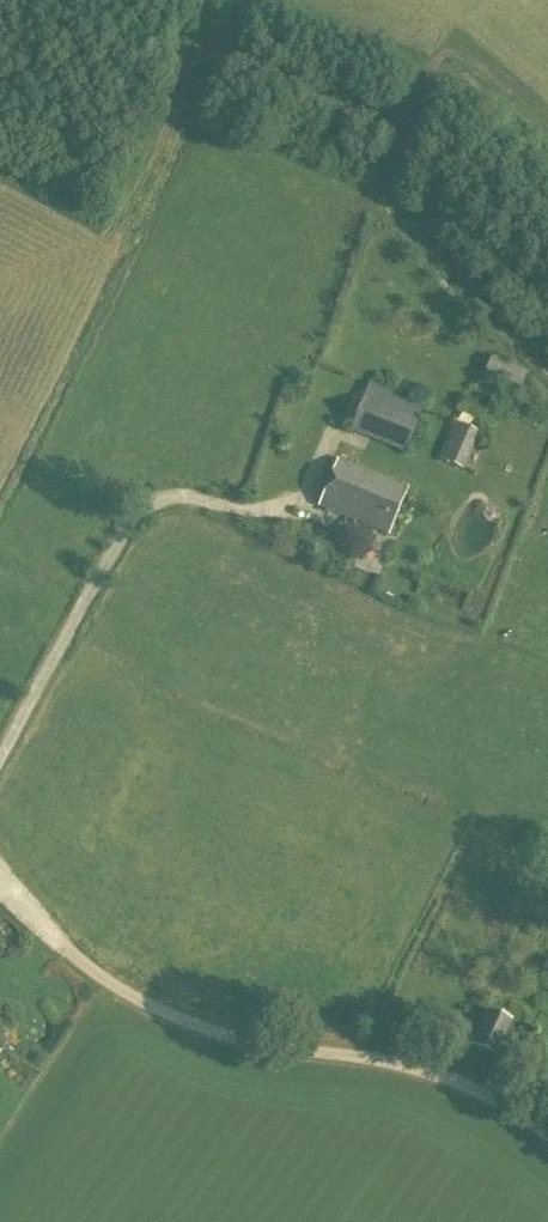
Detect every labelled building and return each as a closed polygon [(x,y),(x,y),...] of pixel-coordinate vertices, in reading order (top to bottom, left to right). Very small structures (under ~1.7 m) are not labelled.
[(404,452),(423,406),(371,384),(352,430),(404,452)] [(462,468),(478,431),(454,421),(439,459),(462,468)] [(392,533),(410,489),(340,461),(322,505),(392,533)] [(499,1054),(514,1020),(492,1011),(477,1045),(499,1054)]
